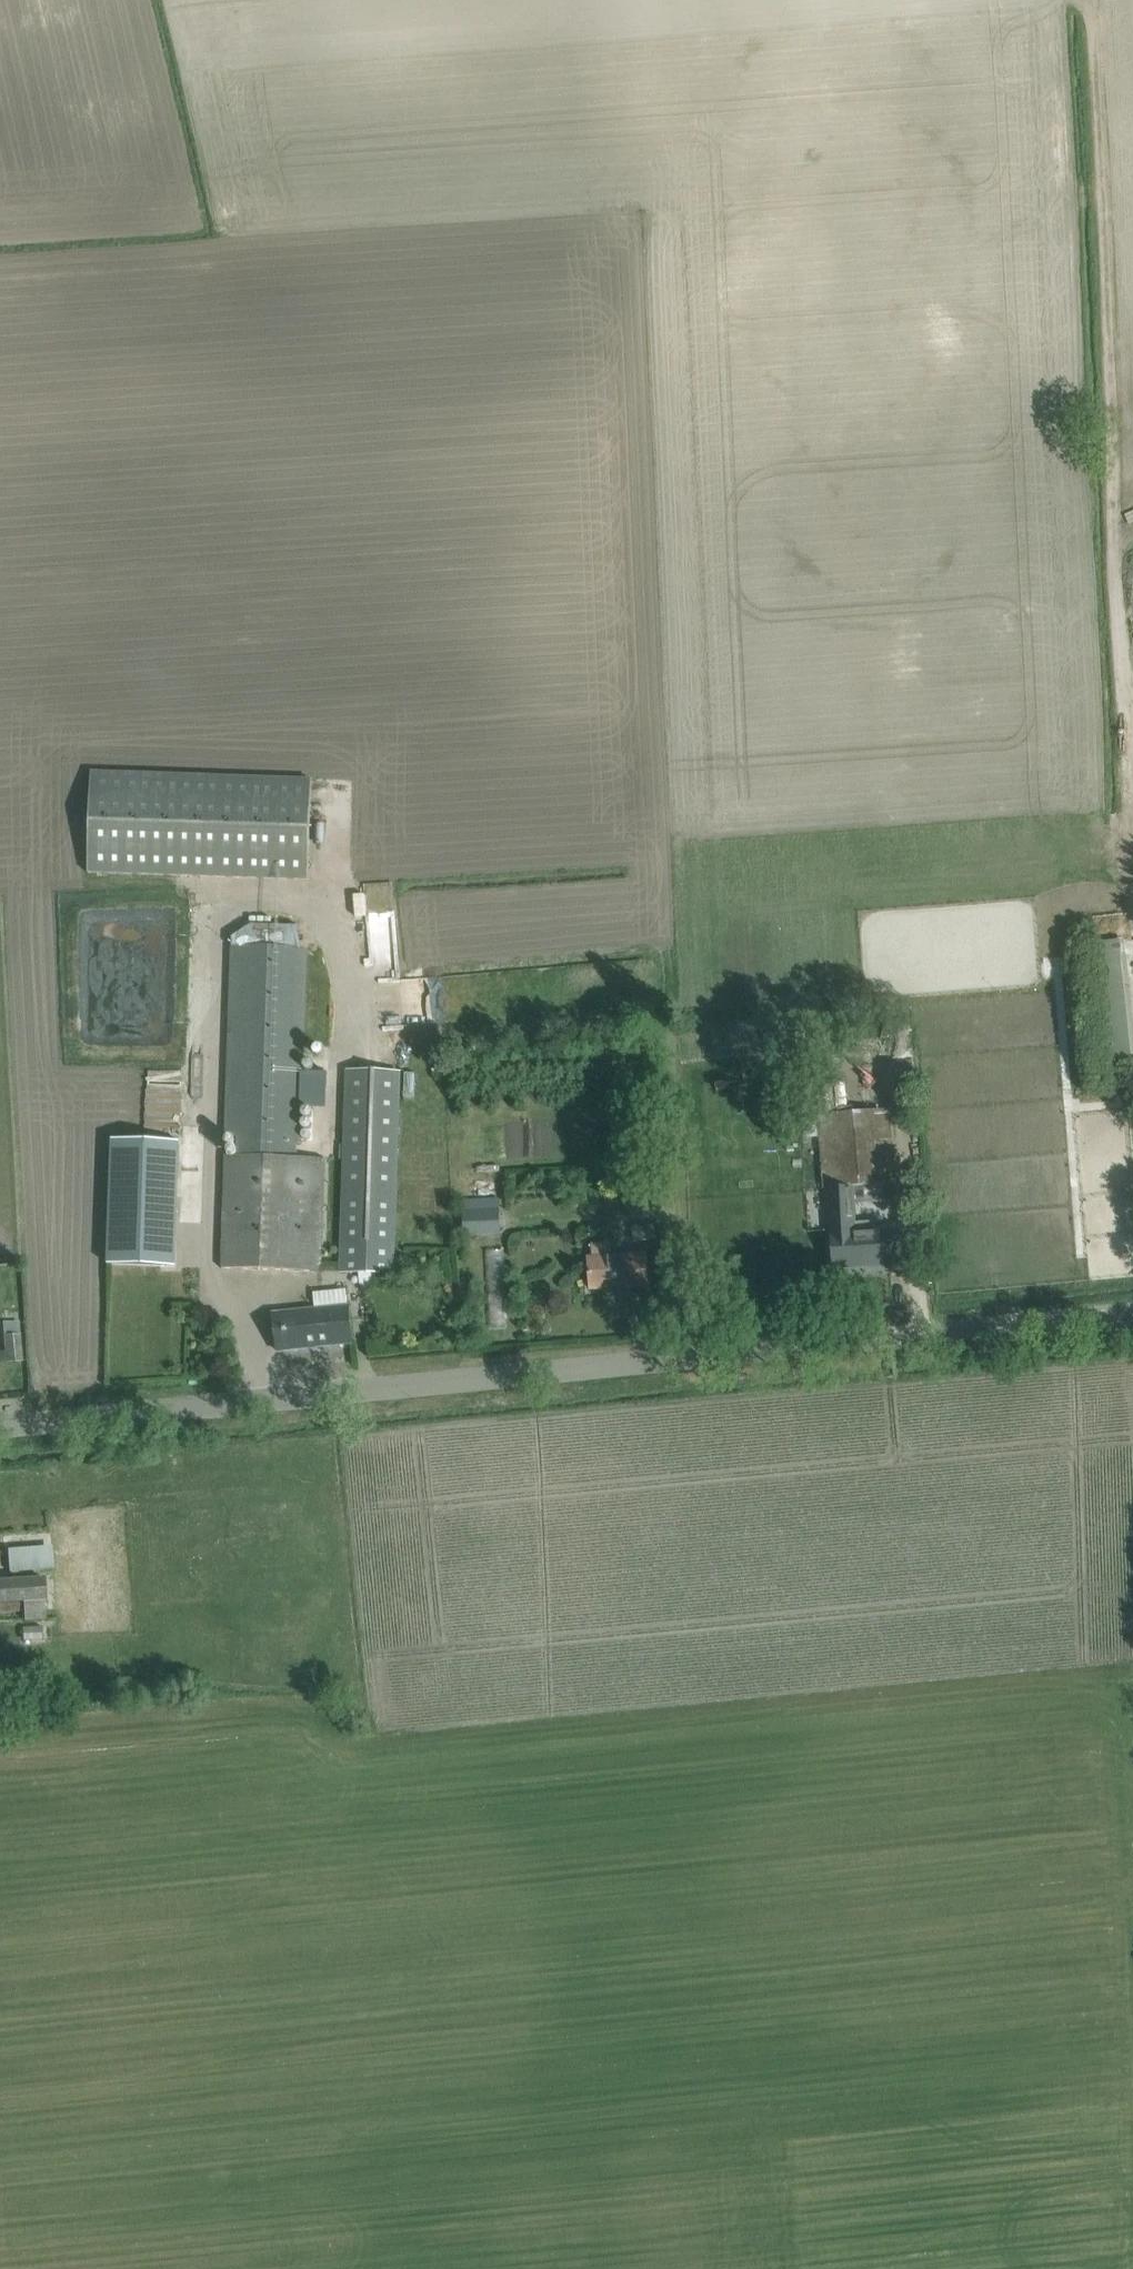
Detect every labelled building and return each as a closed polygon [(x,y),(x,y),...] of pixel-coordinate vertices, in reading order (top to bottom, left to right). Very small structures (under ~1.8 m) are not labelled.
[(308,881),(311,778),(91,771),(88,873),(308,881)] [(233,936),(232,946),(226,1137),(237,1137),(237,1155),(225,1155),(222,1268),(321,1271),(325,1158),(295,1157),(296,1139),(299,1139),(306,948),(301,925),(251,924),(233,936)] [(1131,941),(1115,941),(1118,1061),(1132,1061),(1132,1028),(1131,941)] [(151,1069),(150,1105),(162,1106),(161,1114),(170,1114),(171,1098),(184,1098),(185,1070),(151,1069)] [(348,1070),(342,1250),(341,1272),(393,1273),(400,1072),(348,1070)] [(838,1114),(817,1116),(822,1167),(824,1189),(828,1189),(852,1187),(896,1182),(893,1160),(888,1110),(882,1110),(838,1114)] [(180,1142),(113,1139),(108,1264),(175,1266),(180,1142)] [(501,1165),(488,1166),(489,1195),(501,1195),(501,1165)] [(462,1199),(464,1236),(500,1234),(498,1197),(462,1199)] [(848,1221),(849,1233),(831,1234),(833,1268),(883,1265),(882,1252),(884,1252),(884,1247),(882,1247),(881,1231),(863,1232),(862,1221),(848,1221)] [(645,1224),(633,1225),(634,1240),(646,1239),(654,1239),(653,1224),(651,1224),(645,1224)] [(591,1243),(591,1258),(588,1258),(590,1289),(647,1285),(645,1255),(611,1257),(611,1241),(591,1243)] [(315,1309),(273,1313),(278,1351),(351,1343),(348,1306),(346,1289),(314,1292),(315,1309)] [(12,1547),(12,1569),(58,1568),(58,1546),(12,1547)] [(0,1581),(0,1611),(24,1610),(24,1620),(46,1619),(44,1578),(0,1581)]
